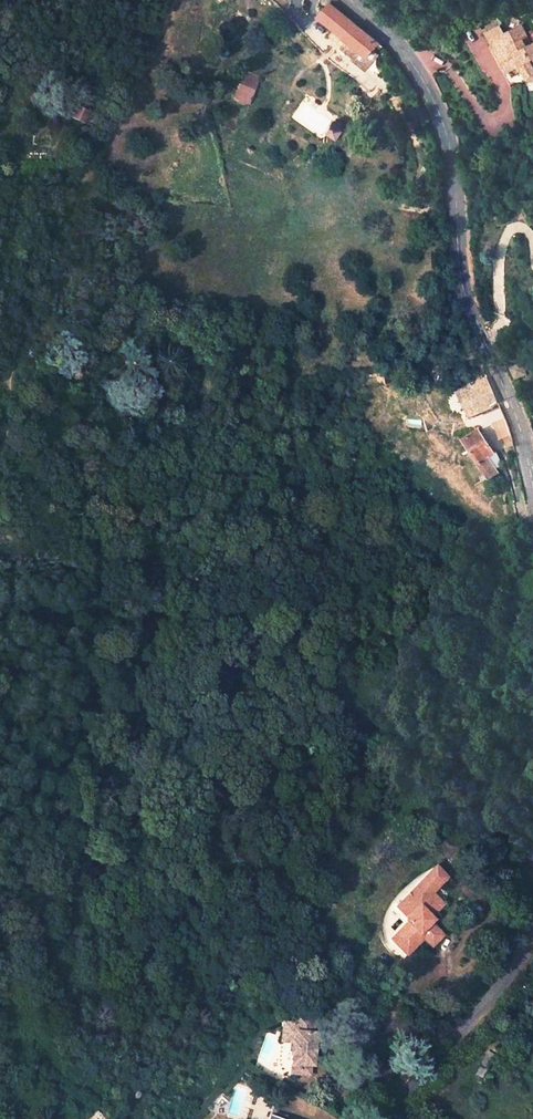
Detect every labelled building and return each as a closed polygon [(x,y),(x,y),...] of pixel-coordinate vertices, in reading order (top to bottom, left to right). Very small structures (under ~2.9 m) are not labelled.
[(327,0),(326,0),(316,12),(347,38),(366,53),(374,42),(378,46),(381,42),(327,0)] [(509,60),(505,62),(510,69),(514,66),(517,71),(526,65),(529,68),(532,66),(532,68),(532,36),(523,23),(509,33),(503,25),(490,34),(501,49),(509,60)] [(370,56),(366,53),(347,38),(341,49),(363,64),(370,56)] [(497,51),(505,62),(509,60),(501,49),(497,51)] [(244,63),(232,91),(247,97),(258,69),(244,63)] [(86,111),(75,107),(71,117),(81,121),(86,111)] [(518,366),(509,371),(513,381),(523,376),(518,366)] [(487,378),(458,394),(470,417),(490,406),(497,402),(487,378)] [(490,406),(496,421),(504,418),(497,402),(490,406)] [(507,450),(514,449),(511,433),(504,418),(496,421),(505,448),(505,449),(507,450)] [(471,435),(462,441),(477,463),(488,478),(497,471),(495,468),(502,464),(494,452),(492,453),(479,430),(471,435)] [(462,441),(471,435),(468,431),(464,433),(463,431),(458,434),(462,441)] [(435,865),(428,872),(438,883),(445,876),(435,865)] [(438,883),(428,872),(420,880),(419,880),(394,904),(405,916),(405,920),(389,937),(405,953),(422,936),(431,945),(442,933),(429,921),(429,915),(442,902),(431,891),(439,883),(438,883)] [(306,1033),(308,1017),(291,1015),(290,1023),(289,1032),(287,1041),(285,1041),(283,1053),(286,1053),(285,1063),(290,1064),(288,1073),(301,1074),(302,1065),(305,1065),(306,1055),(307,1044),(309,1034),(306,1033)] [(290,1023),(277,1021),(276,1030),(289,1032),(290,1023)]
